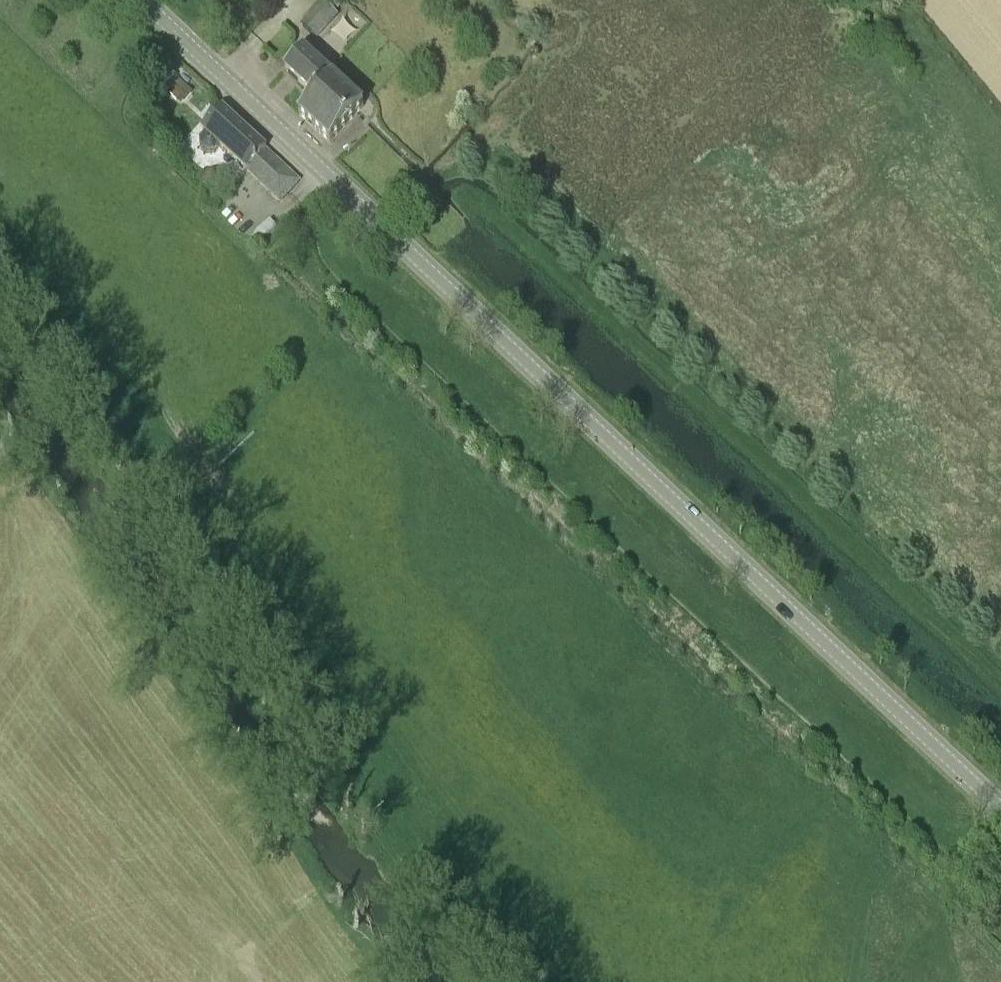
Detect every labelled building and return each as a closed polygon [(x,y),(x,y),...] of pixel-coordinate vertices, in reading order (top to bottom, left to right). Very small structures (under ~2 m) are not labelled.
[(305,20),(301,26),(317,39),(338,16),(322,1),(305,20)] [(331,143),(364,107),(304,50),(286,70),(316,97),(299,115),(331,143)] [(175,80),(166,90),(181,104),(193,92),(177,78),(175,80)] [(205,133),(200,138),(200,147),(207,152),(215,152),(220,147),(278,203),(284,196),(298,182),(298,181),(265,150),(267,149),(222,109),(202,130),(205,133)]
